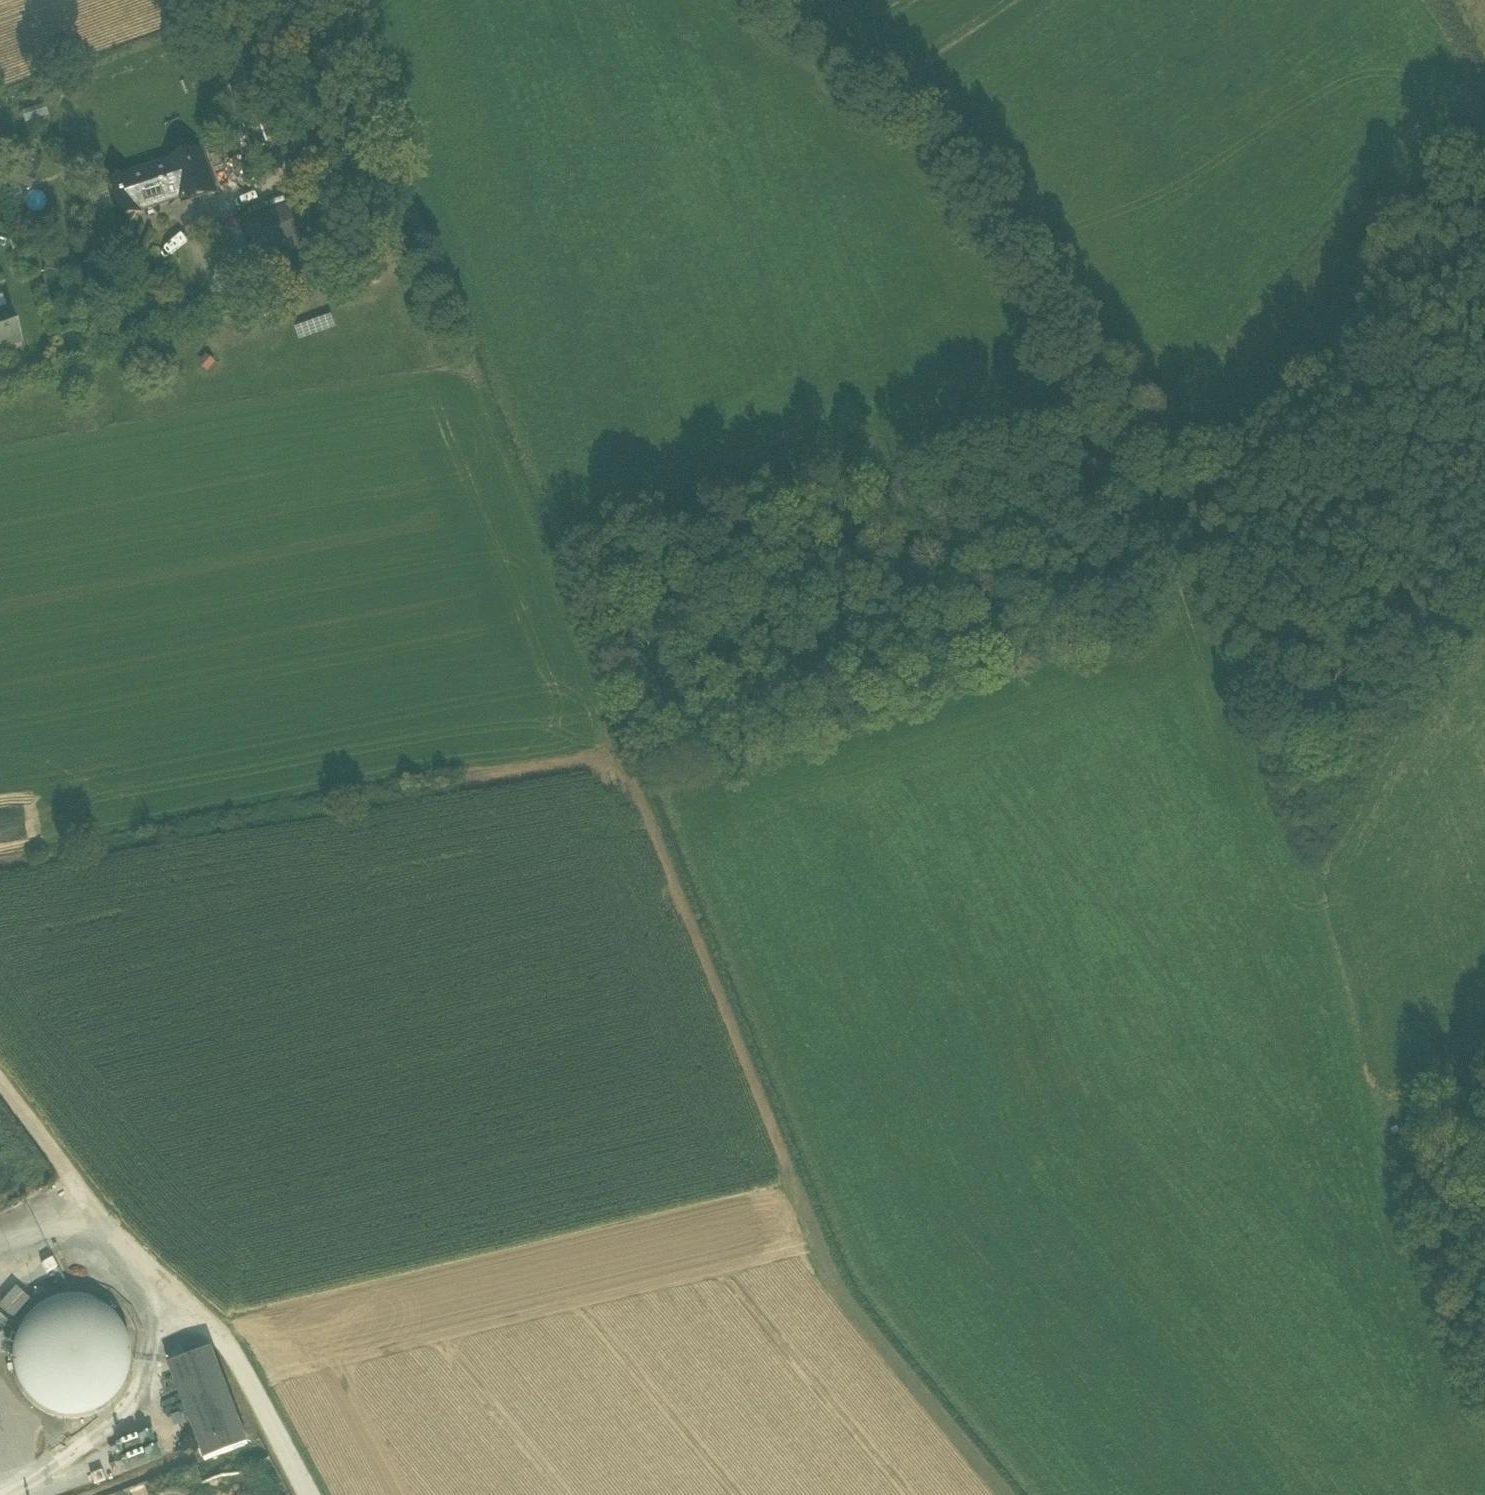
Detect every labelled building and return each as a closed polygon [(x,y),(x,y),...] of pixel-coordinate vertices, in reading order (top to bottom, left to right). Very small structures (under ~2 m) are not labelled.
[(234,85),(229,87),(253,151),(288,138),(265,74),(234,85)] [(200,153),(186,158),(189,166),(203,161),(200,153)] [(197,190),(199,197),(213,193),(203,161),(189,166),(186,158),(168,164),(179,196),(197,190)] [(168,164),(129,176),(139,209),(145,207),(179,196),(168,164)] [(140,211),(139,209),(129,176),(106,184),(114,209),(117,219),(139,212),(140,211)] [(114,209),(106,184),(89,189),(97,215),(114,209)] [(315,200),(283,210),(295,244),(326,233),(315,200)] [(243,224),(255,258),(295,244),(283,210),(243,224)] [(8,311),(3,296),(0,297),(0,313),(8,311)] [(19,343),(8,311),(0,313),(0,350),(19,343)] [(15,1288),(0,1304),(0,1305),(13,1317),(28,1300),(15,1288)] [(80,1418),(103,1409),(123,1390),(131,1369),(131,1345),(123,1326),(108,1309),(87,1299),(62,1298),(40,1307),(22,1323),(12,1346),(13,1371),(22,1392),(39,1409),(58,1417),(80,1418)] [(168,1366),(205,1462),(248,1445),(211,1349),(168,1366)] [(151,1431),(117,1444),(121,1454),(155,1441),(151,1431)] [(156,1446),(123,1459),(126,1469),(160,1455),(156,1446)]
